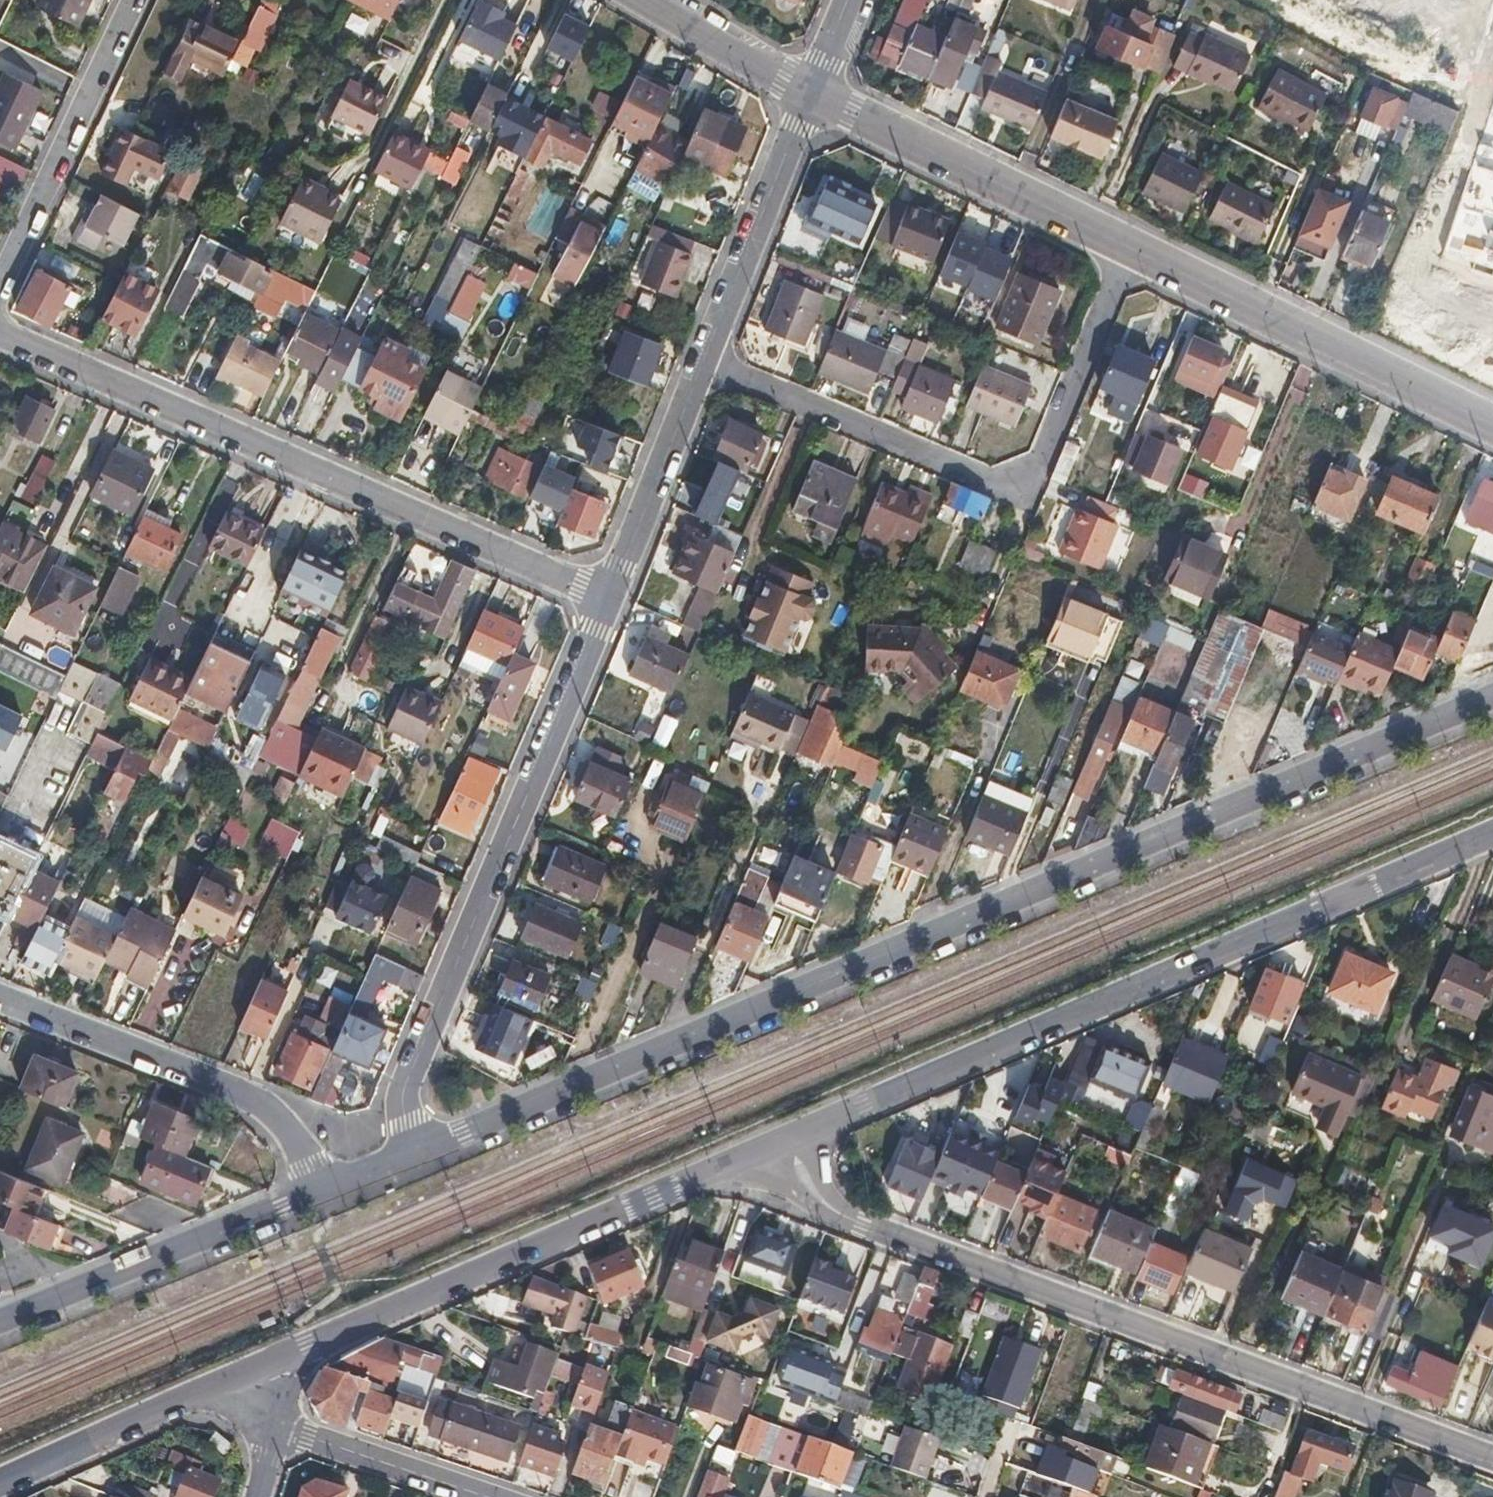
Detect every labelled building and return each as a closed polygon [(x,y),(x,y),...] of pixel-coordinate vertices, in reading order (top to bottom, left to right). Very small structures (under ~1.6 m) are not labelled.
[(41,8),(77,26),(89,0),(44,0),(41,8)] [(241,39),(233,53),(247,60),(253,46),(259,49),(280,6),(281,3),(276,0),(260,0),(256,8),(241,39)] [(390,17),(399,0),(356,0),(390,17)] [(491,78),(517,26),(502,19),(505,14),(479,0),(450,57),(491,78)] [(898,67),(899,64),(916,24),(926,0),(906,0),(887,44),(879,40),(873,56),(898,67)] [(930,77),(951,85),(967,48),(977,52),(986,32),(965,22),(974,0),(963,0),(947,37),(930,77)] [(1489,0),(1474,0),(1471,7),(1492,16),(1492,1),(1489,0)] [(1100,46),(1157,70),(1173,34),(1149,24),(1152,17),(1135,10),(1124,36),(1107,29),(1100,46)] [(343,32),(365,38),(370,19),(348,14),(343,32)] [(564,14),(547,49),(572,61),(589,27),(564,14)] [(241,39),(189,16),(163,71),(181,80),(190,61),(223,76),(226,70),(230,61),(233,53),(241,39)] [(899,64),(930,77),(947,37),(916,24),(899,64)] [(999,28),(987,55),(998,60),(1010,32),(999,28)] [(1195,29),(1176,66),(1211,85),(1213,82),(1234,92),(1252,58),(1195,29)] [(378,40),(374,55),(403,63),(407,49),(378,40)] [(247,60),(233,53),(230,61),(243,67),(247,60)] [(987,55),(983,64),(972,91),(987,98),(983,107),(1032,128),(1047,92),(999,71),(1003,62),(998,60),(987,55)] [(958,86),(972,91),(983,64),(970,58),(958,86)] [(0,87),(0,141),(15,148),(42,90),(7,73),(0,87)] [(1277,73),(1259,111),(1289,125),(1291,122),(1314,132),(1330,97),(1277,73)] [(649,84),(635,77),(622,104),(614,118),(612,122),(626,128),(623,135),(646,147),(659,120),(674,88),(652,77),(649,84)] [(491,78),(469,121),(490,131),(507,96),(511,88),(491,78)] [(352,79),(335,114),(371,132),(388,98),(352,79)] [(1441,105),(1410,92),(1402,112),(1432,125),(1441,105)] [(592,107),(614,118),(622,104),(599,93),(592,107)] [(507,96),(490,131),(528,151),(545,116),(507,96)] [(1115,120),(1065,99),(1050,136),(1099,157),(1115,120)] [(1459,112),(1441,105),(1432,125),(1451,132),(1459,112)] [(1445,252),(1492,268),(1492,108),(1445,252)] [(692,134),(683,154),(723,172),(742,128),(702,110),(692,134)] [(1374,134),(1390,141),(1399,119),(1386,114),(1382,122),(1379,121),(1374,134)] [(175,140),(189,146),(199,125),(186,119),(175,140)] [(546,119),(527,158),(543,167),(551,150),(577,163),(588,141),(546,119)] [(646,147),(640,159),(670,172),(674,174),(683,154),(692,134),(659,120),(646,147)] [(114,158),(129,129),(123,127),(109,156),(114,158)] [(171,150),(135,132),(129,129),(114,158),(109,156),(99,175),(126,188),(138,162),(160,173),(171,150)] [(394,129),(379,160),(376,166),(412,184),(421,165),(428,151),(430,147),(394,129)] [(456,149),(449,161),(447,165),(460,171),(468,155),(456,149)] [(428,151),(421,165),(442,175),(447,165),(449,161),(428,151)] [(1165,154),(1146,194),(1188,214),(1206,175),(1165,154)] [(27,169),(0,155),(0,178),(18,187),(27,169)] [(184,156),(167,190),(188,201),(205,167),(194,162),(184,156)] [(640,159),(630,178),(660,191),(670,172),(640,159)] [(528,174),(519,169),(506,194),(516,199),(528,174)] [(319,190),(321,186),(304,178),(281,224),(322,244),(343,202),(329,195),(319,190)] [(827,183),(811,221),(859,243),(875,205),(827,183)] [(1215,220),(1238,231),(1241,226),(1264,237),(1279,205),(1233,183),(1215,220)] [(331,190),(321,186),(319,190),(329,195),(331,190)] [(1319,186),(1299,234),(1322,243),(1330,226),(1342,231),(1345,226),(1353,230),(1362,209),(1354,205),(1355,202),(1319,186)] [(142,212),(103,193),(94,210),(86,206),(78,222),(71,236),(94,246),(100,233),(125,244),(142,212)] [(947,223),(892,199),(875,238),(930,261),(947,223)] [(1353,230),(1344,252),(1372,264),(1390,222),(1362,209),(1353,230)] [(571,290),(600,232),(566,215),(549,249),(563,255),(551,280),(571,290)] [(650,263),(682,278),(692,253),(689,252),(695,240),(652,224),(647,236),(660,241),(650,263)] [(490,225),(480,245),(496,252),(505,232),(490,225)] [(1241,226),(1238,231),(1237,234),(1261,245),(1264,237),(1241,226)] [(986,244),(958,232),(939,276),(967,288),(985,247),(986,244)] [(201,233),(164,310),(185,321),(212,266),(263,292),(274,269),(245,255),(201,233)] [(101,236),(96,250),(115,257),(120,243),(101,236)] [(439,328),(448,311),(450,305),(465,276),(480,245),(465,237),(437,292),(440,294),(425,322),(439,328)] [(1012,259),(985,247),(967,288),(966,292),(993,303),(1012,259)] [(512,261),(504,277),(527,288),(535,272),(512,261)] [(675,296),(682,278),(650,263),(642,283),(675,296)] [(274,269),(263,292),(278,300),(282,293),(289,277),(274,269)] [(65,284),(56,279),(38,270),(18,307),(50,323),(69,286),(65,284)] [(126,272),(122,281),(104,316),(136,332),(157,288),(126,272)] [(1018,272),(996,326),(1034,342),(1056,287),(1018,272)] [(60,273),(56,279),(65,284),(68,277),(60,273)] [(465,276),(450,305),(467,314),(474,299),(479,302),(486,286),(465,276)] [(289,277),(282,293),(308,306),(316,290),(289,277)] [(785,279),(765,330),(804,346),(825,295),(785,279)] [(354,311),(368,316),(375,297),(361,292),(354,311)] [(444,331),(439,328),(425,322),(401,310),(395,321),(439,343),(444,331)] [(299,363),(319,373),(339,330),(305,313),(287,349),(302,356),(299,363)] [(846,318),(841,332),(864,340),(869,326),(846,318)] [(319,373),(315,381),(333,391),(342,374),(356,345),(360,338),(353,335),(340,328),(339,330),(319,373)] [(833,331),(816,371),(865,392),(876,368),(895,376),(903,360),(904,356),(906,351),(887,343),(882,352),(833,331)] [(609,371),(645,385),(659,346),(625,332),(609,371)] [(356,345),(342,374),(364,384),(362,388),(372,393),(382,398),(378,405),(400,416),(423,367),(402,357),(406,349),(385,339),(382,346),(361,336),(360,338),(356,345)] [(1224,351),(1192,337),(1175,379),(1217,397),(1219,394),(1223,384),(1232,363),(1220,358),(1224,351)] [(906,351),(904,356),(917,362),(925,344),(913,338),(906,351)] [(219,371),(265,394),(281,362),(235,339),(219,371)] [(1120,345),(1103,386),(1119,393),(1111,412),(1130,421),(1155,361),(1120,345)] [(997,346),(990,365),(1031,380),(1038,362),(997,346)] [(895,376),(891,386),(904,392),(900,404),(936,419),(952,381),(903,360),(895,376)] [(983,363),(965,403),(1012,425),(1030,384),(983,363)] [(439,425),(460,435),(468,419),(473,409),(483,389),(446,370),(426,412),(440,420),(438,424),(439,425)] [(1259,400),(1223,384),(1219,394),(1256,406),(1259,400)] [(382,398),(372,393),(368,401),(378,405),(382,398)] [(523,393),(506,426),(527,436),(543,403),(523,393)] [(1256,406),(1219,394),(1217,397),(1209,415),(1214,417),(1199,454),(1230,466),(1256,406)] [(8,428),(0,445),(0,460),(1,461),(13,437),(24,442),(27,436),(37,441),(52,411),(26,398),(11,429),(8,428)] [(473,409),(468,419),(502,436),(506,426),(473,409)] [(426,412),(423,417),(438,424),(440,420),(426,412)] [(605,471),(620,434),(586,421),(578,446),(594,452),(589,465),(605,471)] [(730,423),(708,476),(740,489),(750,468),(758,470),(770,439),(730,423)] [(1146,440),(1134,435),(1122,462),(1135,467),(1133,471),(1165,485),(1180,449),(1148,436),(1146,440)] [(1081,442),(1068,436),(1053,474),(1065,479),(1081,442)] [(499,447),(484,478),(523,497),(538,466),(499,447)] [(152,470),(114,451),(92,495),(130,514),(152,470)] [(21,485),(15,496),(33,504),(54,462),(43,456),(27,487),(21,485)] [(823,475),(827,466),(810,460),(788,511),(832,530),(852,488),(823,475)] [(545,464),(530,496),(563,510),(571,488),(575,477),(545,464)] [(855,478),(827,466),(823,475),(852,488),(855,478)] [(1343,476),(1327,469),(1313,504),(1348,519),(1365,480),(1345,471),(1343,476)] [(1208,484),(1188,477),(1182,492),(1202,499),(1208,484)] [(1393,477),(1389,486),(1378,514),(1424,534),(1440,498),(1393,477)] [(1483,477),(1465,520),(1492,532),(1492,482),(1483,477)] [(1389,486),(1378,481),(1366,508),(1378,514),(1389,486)] [(987,498),(951,482),(943,502),(978,517),(987,498)] [(880,483),(858,537),(883,547),(889,533),(910,542),(930,494),(908,485),(904,493),(880,483)] [(563,510),(558,522),(591,536),(604,501),(571,488),(563,510)] [(1084,510),(1078,507),(1059,552),(1081,561),(1100,517),(1105,503),(1090,497),(1084,510)] [(1105,503),(1100,517),(1081,561),(1100,569),(1118,524),(1111,521),(1117,508),(1105,503)] [(249,565),(266,531),(226,512),(210,546),(249,565)] [(180,535),(142,517),(126,551),(163,570),(180,535)] [(0,524),(0,578),(19,587),(26,572),(31,574),(45,546),(0,524)] [(685,624),(700,631),(712,603),(734,554),(691,536),(675,571),(703,583),(685,624)] [(1184,537),(1167,580),(1207,597),(1225,554),(1184,537)] [(958,568),(983,579),(994,553),(968,543),(958,568)] [(1043,554),(1022,546),(1019,553),(1018,557),(1039,565),(1043,554)] [(327,615),(347,572),(300,550),(280,592),(327,615)] [(1406,586),(1424,594),(1431,579),(1437,564),(1419,556),(1406,586)] [(1469,570),(1492,580),(1492,579),(1492,568),(1473,559),(1469,570)] [(417,592),(408,613),(426,622),(424,628),(442,637),(472,571),(453,562),(436,601),(417,592)] [(119,566),(100,605),(113,612),(118,601),(120,602),(133,573),(119,566)] [(751,616),(744,633),(782,650),(797,616),(802,619),(808,616),(812,606),(810,600),(804,598),(811,582),(773,566),(759,598),(757,597),(749,615),(751,616)] [(417,574),(403,567),(384,608),(397,615),(417,574)] [(95,588),(54,568),(32,613),(73,633),(95,588)] [(1064,598),(1048,637),(1089,655),(1106,616),(1064,598)] [(1466,642),(1490,651),(1492,645),(1492,601),(1487,616),(1479,613),(1475,622),(1466,642)] [(712,603),(700,631),(720,639),(733,611),(712,603)] [(667,604),(663,614),(678,621),(683,611),(667,604)] [(513,654),(525,628),(483,609),(465,648),(458,664),(499,683),(507,667),(513,654)] [(1222,609),(1208,641),(1179,707),(1186,710),(1191,712),(1195,709),(1225,722),(1265,628),(1261,626),(1222,609)] [(1435,651),(1458,661),(1466,642),(1475,622),(1451,612),(1439,640),(1435,651)] [(875,614),(868,654),(903,659),(913,672),(905,678),(918,696),(958,663),(926,623),(875,614)] [(1147,614),(1142,627),(1165,636),(1170,624),(1147,614)] [(1266,614),(1261,626),(1265,628),(1283,636),(1286,637),(1291,625),(1266,614)] [(348,672),(390,692),(394,681),(373,671),(389,637),(395,639),(400,628),(376,617),(348,672)] [(300,657),(309,633),(271,619),(262,644),(300,657)] [(629,673),(671,692),(689,654),(663,643),(667,633),(650,626),(629,673)] [(1394,665),(1423,678),(1428,665),(1435,651),(1439,640),(1410,627),(1398,654),(1394,665)] [(278,719),(316,737),(320,728),(324,721),(310,714),(309,716),(301,712),(337,637),(320,629),(302,666),(304,667),(278,719)] [(216,632),(209,645),(191,681),(187,689),(228,709),(255,651),(216,632)] [(1298,665),(1322,675),(1338,682),(1340,677),(1353,649),(1312,632),(1306,646),(1302,656),(1298,665)] [(1172,633),(1154,674),(1183,687),(1201,645),(1172,633)] [(1286,637),(1283,636),(1279,646),(1302,656),(1306,646),(1286,637)] [(1368,688),(1381,693),(1394,665),(1398,654),(1365,640),(1358,637),(1353,649),(1340,677),(1368,688)] [(19,681),(55,698),(60,690),(66,676),(0,644),(0,672),(19,681)] [(975,652),(959,689),(1003,707),(1019,670),(975,652)] [(499,683),(488,708),(508,717),(533,663),(513,654),(507,667),(499,683)] [(129,698),(173,719),(177,709),(187,689),(191,681),(148,661),(129,698)] [(73,662),(66,676),(60,690),(84,702),(97,674),(73,662)] [(1298,665),(1295,672),(1320,682),(1322,675),(1298,665)] [(1423,678),(1411,706),(1429,698),(1441,670),(1428,665),(1423,678)] [(97,674),(84,702),(106,713),(120,685),(97,674)] [(1338,682),(1338,683),(1365,694),(1368,688),(1340,677),(1338,682)] [(388,727),(422,742),(441,701),(407,686),(388,727)] [(749,693),(733,730),(778,749),(794,713),(749,693)] [(1139,697),(1121,739),(1157,755),(1176,712),(1139,697)] [(106,713),(84,702),(70,731),(92,742),(96,734),(97,731),(106,713)] [(23,715),(0,704),(0,748),(6,751),(23,715)] [(1177,712),(1183,716),(1186,710),(1179,707),(1177,712)] [(168,729),(208,748),(218,728),(177,709),(173,719),(168,729)] [(1157,755),(1144,786),(1162,793),(1192,720),(1183,716),(1177,712),(1176,712),(1157,755)] [(794,713),(778,749),(795,757),(811,720),(794,713)] [(1228,725),(1214,759),(1233,767),(1238,754),(1255,761),(1264,741),(1257,737),(1263,720),(1249,714),(1241,731),(1228,725)] [(666,746),(673,719),(661,715),(658,726),(643,722),(638,738),(666,746)] [(1103,718),(1080,772),(1094,778),(1117,725),(1103,718)] [(816,719),(802,753),(827,763),(841,730),(816,719)] [(316,737),(300,771),(345,792),(353,774),(360,757),(365,748),(320,728),(316,737)] [(890,750),(913,755),(918,738),(895,732),(890,750)] [(92,742),(89,749),(87,753),(115,767),(117,762),(125,747),(96,734),(92,742)] [(136,773),(145,776),(153,758),(126,745),(125,747),(117,762),(115,767),(103,791),(123,800),(136,773)] [(838,764),(872,780),(880,763),(847,747),(838,764)] [(575,795),(617,814),(632,781),(622,777),(629,762),(603,750),(596,765),(590,763),(575,795)] [(439,820),(457,828),(463,815),(474,821),(499,768),(468,754),(463,764),(474,769),(468,781),(459,777),(439,820)] [(283,805),(293,780),(278,774),(268,799),(283,805)] [(1057,774),(1047,798),(1061,804),(1071,780),(1057,774)] [(651,823),(687,840),(706,795),(670,780),(651,823)] [(989,782),(966,836),(1011,854),(1033,800),(989,782)] [(0,791),(0,813),(9,795),(0,791)] [(882,795),(871,791),(865,803),(876,807),(882,795)] [(892,855),(929,871),(947,829),(909,813),(895,845),(892,855)] [(1089,813),(1074,849),(1105,836),(1110,823),(1089,813)] [(239,849),(250,826),(228,815),(216,838),(239,849)] [(463,815),(457,828),(469,834),(475,822),(474,821),(463,815)] [(261,823),(244,858),(267,869),(284,834),(261,823)] [(872,874),(882,878),(892,855),(895,845),(870,834),(869,839),(853,832),(838,869),(869,882),(872,874)] [(381,835),(375,847),(415,866),(417,862),(421,854),(381,835)] [(8,917),(10,913),(31,869),(37,856),(5,841),(0,851),(0,913),(8,917)] [(561,846),(547,882),(590,900),(605,865),(561,846)] [(763,847),(758,861),(777,868),(781,854),(763,847)] [(775,899),(818,917),(837,871),(794,854),(775,899)] [(350,885),(338,880),(326,907),(338,912),(336,917),(372,933),(388,896),(369,888),(375,874),(373,868),(364,865),(358,867),(350,885)] [(31,869),(10,913),(37,927),(46,908),(58,882),(31,869)] [(58,882),(46,908),(56,913),(63,899),(60,897),(63,893),(65,894),(74,875),(64,870),(58,882)] [(869,882),(878,886),(882,878),(872,874),(869,882)] [(412,875),(387,930),(415,944),(440,888),(412,875)] [(202,877),(184,915),(222,933),(240,895),(202,877)] [(740,948),(751,953),(768,916),(734,901),(716,944),(737,953),(740,948)] [(513,929),(507,941),(520,947),(524,939),(565,956),(578,922),(538,904),(526,934),(513,929)] [(127,975),(150,986),(176,931),(131,909),(117,937),(107,958),(129,969),(127,975)] [(74,917),(54,958),(97,978),(107,958),(117,937),(74,917)] [(642,970),(677,986),(682,973),(697,938),(662,923),(642,970)] [(37,927),(17,967),(34,976),(54,935),(37,927)] [(277,947),(266,973),(289,984),(298,965),(285,960),(288,951),(277,947)] [(342,1029),(310,1099),(321,1103),(343,1055),(370,1068),(384,1034),(381,1033),(384,1026),(371,1020),(371,1022),(363,1018),(382,976),(398,984),(405,967),(376,953),(351,1008),(342,1029)] [(1348,955),(1331,991),(1375,1011),(1391,975),(1348,955)] [(515,960),(502,991),(536,1006),(549,975),(515,960)] [(1448,960),(1432,998),(1477,1017),(1492,978),(1492,974),(1479,968),(1477,972),(1448,960)] [(1269,969),(1251,1009),(1285,1024),(1303,984),(1269,969)] [(572,999),(586,1004),(595,983),(580,977),(572,999)] [(260,982),(240,1027),(267,1039),(287,995),(260,982)] [(321,1019),(342,1029),(351,1008),(330,998),(321,1019)] [(490,1016),(477,1048),(510,1063),(524,1031),(530,1016),(496,1001),(490,1016)] [(287,1046),(280,1062),(276,1072),(311,1087),(327,1049),(305,1039),(311,1026),(300,1021),(294,1034),(293,1034),(287,1046)] [(1277,1059),(1286,1037),(1272,1031),(1261,1057),(1275,1063),(1277,1059)] [(1068,1081),(1088,1089),(1092,1080),(1135,1099),(1150,1063),(1087,1037),(1068,1081)] [(273,1060),(280,1062),(287,1046),(281,1043),(273,1060)] [(1209,1101),(1226,1059),(1193,1044),(1175,1086),(1209,1101)] [(36,1056),(21,1090),(63,1107),(77,1073),(36,1056)] [(1378,1072),(1360,1064),(1355,1077),(1307,1056),(1291,1093),(1324,1107),(1317,1123),(1336,1131),(1343,1116),(1357,1122),(1378,1072)] [(1407,1114),(1409,1110),(1410,1105),(1433,1115),(1446,1086),(1451,1088),(1457,1072),(1430,1060),(1422,1078),(1400,1068),(1384,1104),(1407,1114)] [(1029,1079),(1015,1112),(1031,1119),(1036,1107),(1051,1114),(1066,1081),(1050,1074),(1045,1086),(1029,1079)] [(1068,1081),(1060,1100),(1080,1108),(1088,1089),(1068,1081)] [(1492,1098),(1470,1089),(1454,1126),(1481,1138),(1478,1145),(1492,1151),(1492,1098)] [(1125,1126),(1142,1133),(1153,1106),(1144,1102),(1133,1106),(1125,1126)] [(154,1103),(140,1138),(155,1144),(183,1156),(198,1121),(154,1103)] [(1410,1105),(1409,1110),(1431,1120),(1433,1115),(1410,1105)] [(1003,1111),(990,1141),(999,1145),(1011,1115),(1003,1111)] [(1255,1139),(1262,1120),(1252,1116),(1246,1131),(1244,1135),(1255,1139)] [(48,1120),(28,1169),(63,1183),(83,1134),(48,1120)] [(1039,1122),(1035,1131),(1041,1134),(1045,1125),(1039,1122)] [(940,1155),(932,1174),(953,1183),(951,1186),(962,1190),(963,1188),(980,1195),(981,1193),(994,1162),(997,1156),(980,1148),(981,1146),(971,1142),(970,1144),(949,1135),(940,1155)] [(1082,1135),(1077,1147),(1126,1169),(1132,1157),(1082,1135)] [(887,1186),(920,1201),(932,1174),(940,1155),(907,1140),(887,1186)] [(183,1156),(155,1144),(141,1180),(191,1201),(206,1165),(183,1156)] [(1052,1158),(1036,1151),(1025,1176),(1014,1201),(1030,1208),(1029,1211),(1046,1218),(1056,1195),(1065,1174),(1048,1167),(1052,1158)] [(1293,1181),(1242,1161),(1220,1215),(1238,1223),(1247,1200),(1280,1214),(1293,1181)] [(994,1162),(981,1193),(1011,1207),(1014,1201),(1025,1176),(994,1162)] [(1199,1175),(1181,1167),(1162,1213),(1179,1220),(1199,1175)] [(15,1207),(33,1215),(43,1189),(0,1172),(0,1201),(15,1207)] [(1378,1180),(1369,1177),(1366,1184),(1375,1187),(1378,1180)] [(1046,1218),(1039,1233),(1078,1251),(1095,1212),(1056,1195),(1046,1218)] [(1371,1201),(1346,1261),(1366,1269),(1391,1209),(1371,1201)] [(15,1207),(6,1230),(38,1243),(49,1248),(58,1225),(33,1215),(15,1207)] [(1446,1212),(1433,1243),(1483,1266),(1492,1244),(1492,1227),(1455,1210),(1453,1215),(1446,1212)] [(1109,1211),(1091,1252),(1137,1273),(1150,1243),(1154,1231),(1109,1211)] [(1204,1229),(1186,1270),(1232,1290),(1249,1249),(1204,1229)] [(757,1231),(746,1261),(784,1275),(795,1244),(757,1231)] [(723,1255),(683,1241),(668,1282),(708,1297),(723,1255)] [(1137,1273),(1135,1277),(1171,1293),(1185,1258),(1150,1243),(1137,1273)] [(628,1253),(590,1270),(604,1304),(642,1287),(628,1253)] [(1300,1253),(1282,1294),(1325,1312),(1342,1271),(1300,1253)] [(259,1258),(250,1262),(254,1269),(263,1265),(259,1258)] [(830,1267),(812,1260),(798,1299),(841,1315),(854,1281),(828,1272),(830,1267)] [(939,1275),(923,1269),(918,1281),(910,1305),(907,1313),(928,1320),(932,1307),(927,1305),(939,1275)] [(1342,1271),(1325,1312),(1365,1329),(1381,1291),(1382,1288),(1342,1271)] [(589,1298),(533,1277),(523,1303),(557,1316),(552,1327),(566,1332),(576,1336),(589,1298)] [(910,1305),(918,1281),(905,1277),(897,1300),(910,1305)] [(1381,1291),(1365,1329),(1384,1337),(1400,1299),(1381,1291)] [(870,1331),(864,1329),(856,1351),(888,1363),(904,1319),(890,1314),(895,1303),(883,1298),(870,1331)] [(1488,1298),(1483,1311),(1470,1338),(1481,1343),(1478,1350),(1492,1356),(1492,1300),(1488,1298)] [(717,1315),(707,1343),(736,1354),(742,1337),(751,1332),(767,1338),(777,1310),(749,1300),(743,1316),(734,1321),(717,1315)] [(616,1345),(619,1329),(588,1322),(584,1338),(616,1345)] [(904,1329),(894,1356),(911,1362),(901,1389),(928,1399),(940,1367),(943,1367),(951,1346),(904,1329)] [(442,1358),(385,1338),(377,1341),(327,1368),(308,1402),(319,1419),(344,1427),(356,1393),(366,1396),(370,1383),(383,1388),(389,1390),(399,1361),(437,1374),(442,1358)] [(1004,1338),(983,1395),(1002,1402),(1020,1408),(1040,1352),(1004,1338)] [(538,1401),(557,1352),(522,1339),(512,1365),(492,1357),(483,1380),(538,1401)] [(1409,1367),(1418,1346),(1402,1340),(1394,1361),(1409,1367)] [(592,1341),(587,1356),(611,1364),(616,1349),(592,1341)] [(836,1365),(794,1349),(781,1385),(836,1405),(840,1393),(846,1377),(833,1372),(836,1365)] [(1387,1384),(1440,1406),(1457,1369),(1420,1352),(1411,1373),(1394,1366),(1387,1384)] [(573,1381),(576,1363),(554,1359),(551,1377),(573,1381)] [(975,1398),(982,1376),(959,1369),(952,1391),(975,1398)] [(1171,1387),(1170,1391),(1180,1395),(1227,1413),(1232,1415),(1238,1397),(1166,1369),(1160,1383),(1171,1387)] [(606,1378),(581,1370),(580,1375),(604,1384),(606,1378)] [(752,1408),(761,1387),(716,1372),(710,1391),(703,1388),(695,1410),(740,1425),(746,1406),(752,1408)] [(604,1384),(580,1375),(569,1407),(592,1415),(604,1384)] [(370,1383),(366,1396),(356,1425),(384,1434),(391,1415),(396,1401),(380,1396),(383,1388),(370,1383)] [(411,1450),(427,1403),(398,1393),(396,1401),(391,1415),(414,1423),(412,1428),(407,1430),(401,1447),(411,1450)] [(868,1420),(869,1414),(873,1405),(840,1393),(836,1405),(835,1407),(861,1417),(868,1420)] [(1002,1402),(983,1395),(978,1408),(981,1409),(1015,1422),(1020,1408),(1002,1402)] [(1180,1395),(1168,1430),(1208,1444),(1215,1447),(1227,1413),(1180,1395)] [(586,1432),(571,1474),(589,1480),(587,1487),(603,1492),(618,1452),(633,1408),(634,1407),(617,1401),(605,1432),(588,1427),(586,1432)] [(441,1402),(429,1435),(507,1462),(518,1428),(441,1402)] [(633,1408),(618,1452),(635,1458),(637,1455),(646,1459),(648,1454),(663,1460),(675,1423),(633,1408)] [(1258,1424),(1281,1430),(1284,1415),(1261,1409),(1258,1424)] [(833,1439),(847,1444),(856,1419),(842,1414),(833,1439)] [(748,1416),(734,1451),(754,1459),(768,1423),(750,1416),(748,1416)] [(663,1460),(666,1461),(680,1425),(675,1423),(663,1460)] [(559,1437),(532,1427),(518,1465),(554,1477),(564,1449),(556,1446),(559,1437)] [(1168,1430),(1162,1427),(1146,1470),(1193,1488),(1208,1444),(1168,1430)] [(1275,1496),(1292,1496),(1299,1478),(1311,1482),(1319,1462),(1346,1472),(1354,1450),(1306,1432),(1290,1475),(1284,1473),(1275,1496)] [(232,1446),(217,1434),(209,1443),(224,1456),(232,1446)] [(810,1439),(797,1474),(838,1489),(852,1454),(847,1452),(810,1439)] [(1016,1468),(1024,1471),(1028,1472),(1054,1482),(1062,1458),(1071,1461),(1109,1475),(1115,1459),(1069,1441),(1062,1439),(1058,1450),(1036,1441),(1034,1446),(1025,1443),(1016,1468)] [(930,1453),(927,1461),(932,1463),(929,1473),(958,1484),(968,1456),(939,1445),(936,1454),(930,1453)] [(167,1468),(186,1476),(177,1496),(211,1496),(218,1481),(198,1473),(202,1463),(174,1451),(167,1468)] [(764,1491),(783,1496),(791,1472),(773,1465),(764,1491)] [(1028,1472),(1019,1496),(1022,1496),(1095,1496),(1054,1482),(1028,1472)] [(697,1496),(719,1496),(725,1480),(706,1473),(697,1496)] [(621,1496),(646,1496),(649,1480),(624,1476),(621,1496)] [(302,1496),(346,1496),(347,1492),(345,1491),(346,1485),(331,1481),(329,1486),(316,1482),(305,1488),(302,1496)]
